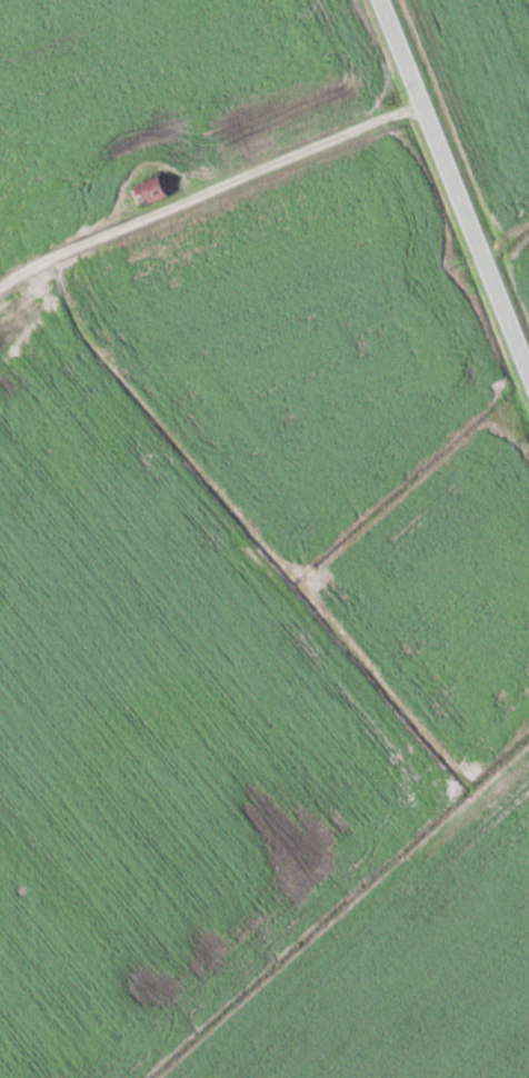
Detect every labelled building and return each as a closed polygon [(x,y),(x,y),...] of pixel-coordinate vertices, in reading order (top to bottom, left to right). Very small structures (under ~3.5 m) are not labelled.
[(142,208),(173,196),(165,177),(134,189),(142,208)]
